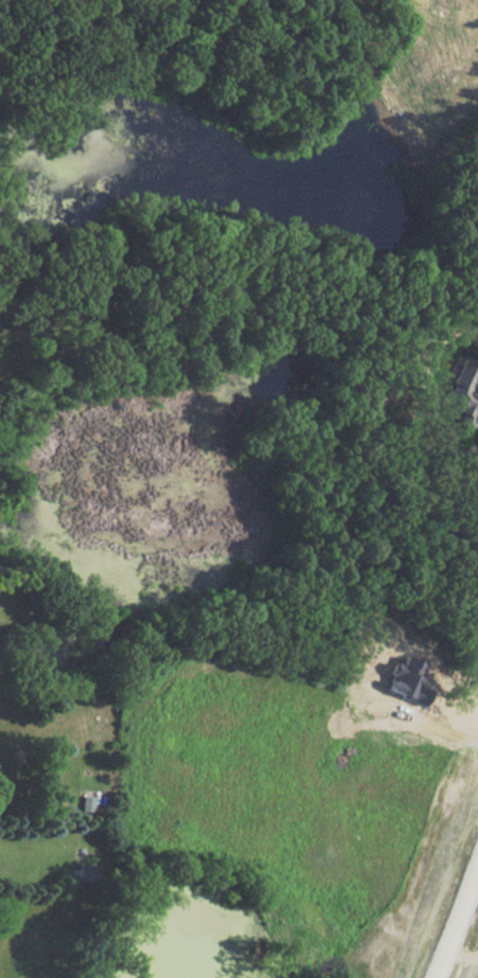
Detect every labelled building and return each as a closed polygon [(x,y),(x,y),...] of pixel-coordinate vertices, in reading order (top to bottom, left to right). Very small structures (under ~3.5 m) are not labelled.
[(470,388),(477,370),(477,362),(465,356),(442,406),(477,423),(477,392),(470,388)] [(422,663),(402,656),(399,664),(394,662),(383,691),(422,705),(427,691),(413,687),(422,663)] [(93,797),(81,796),(80,810),(92,812),(93,797)]
